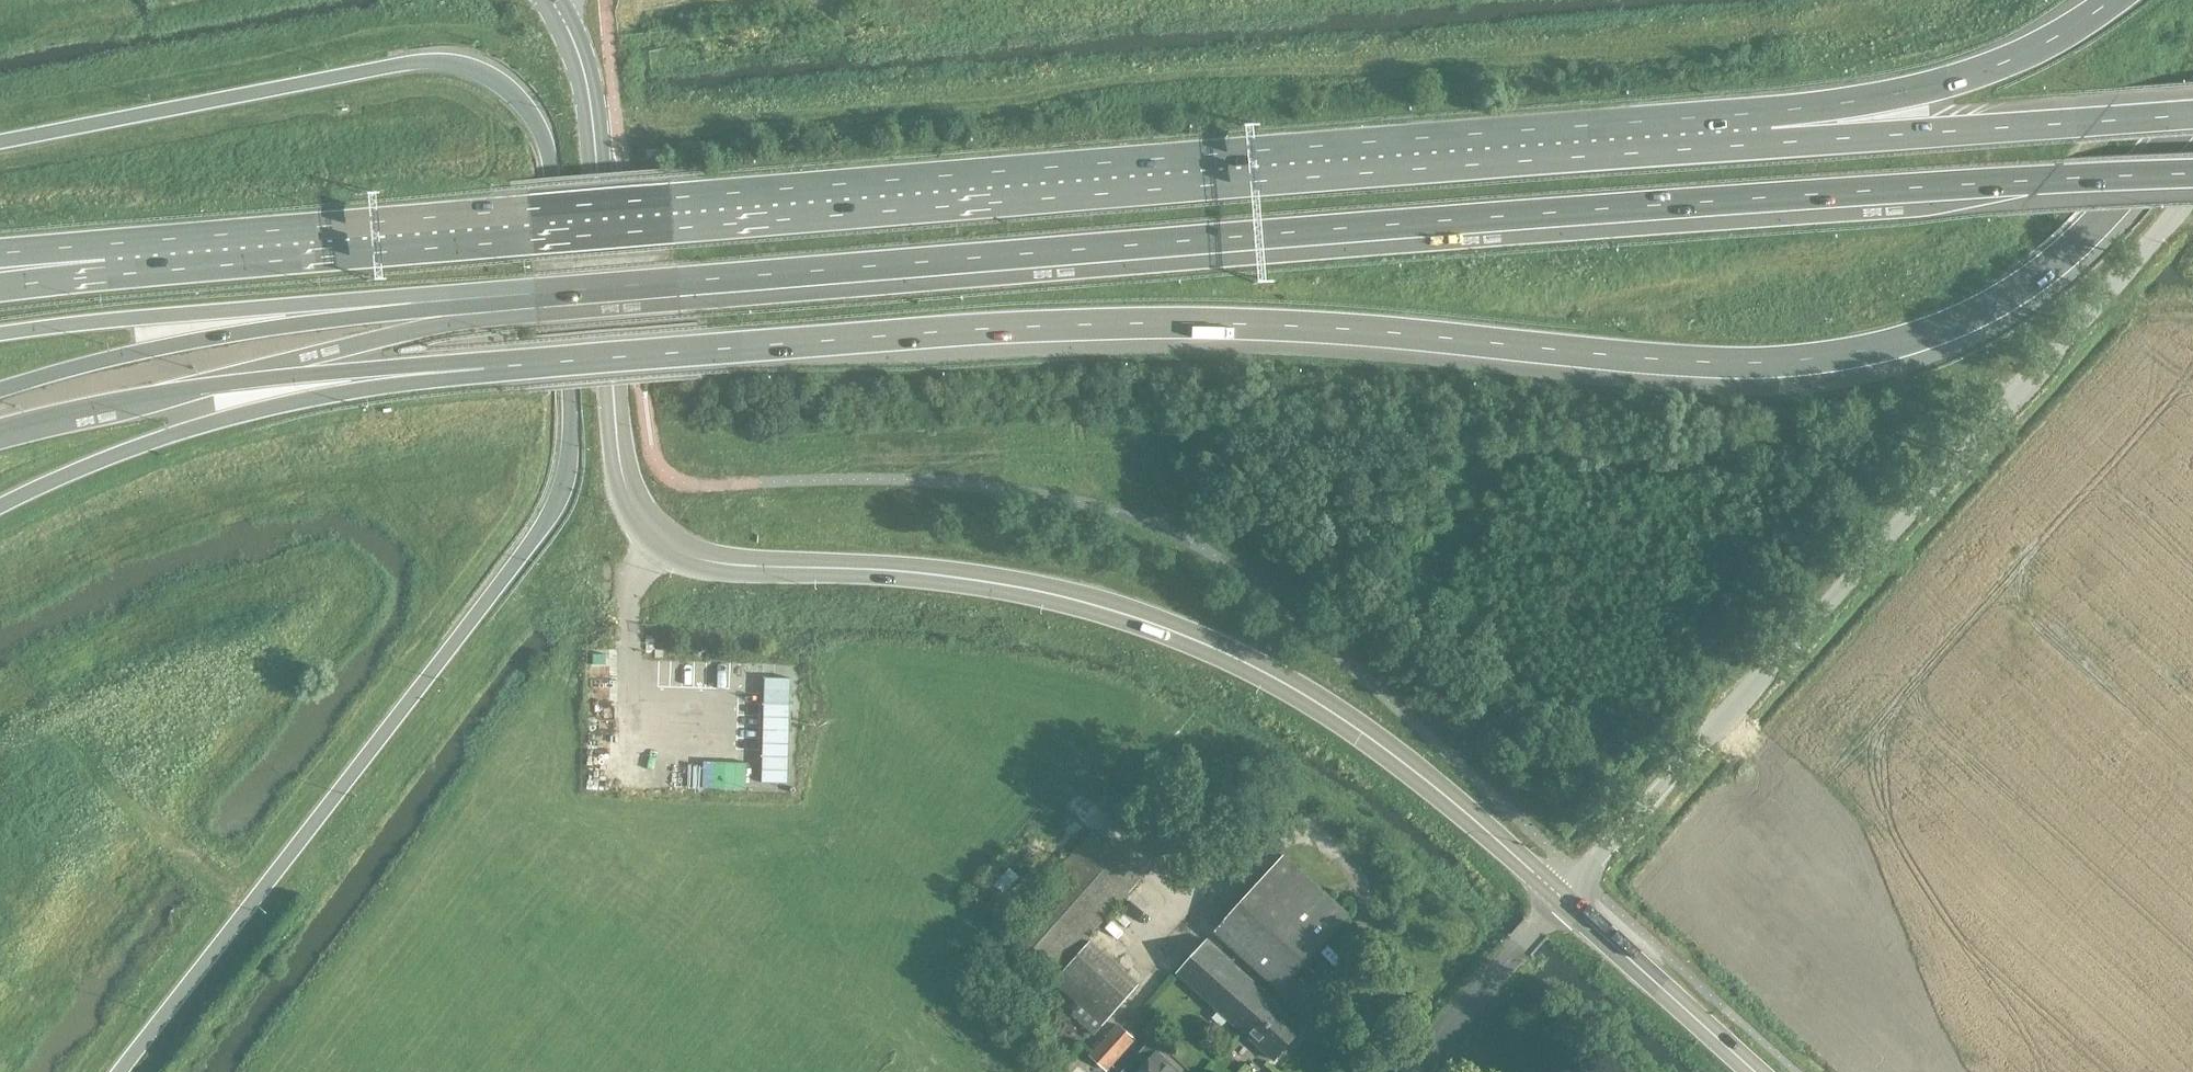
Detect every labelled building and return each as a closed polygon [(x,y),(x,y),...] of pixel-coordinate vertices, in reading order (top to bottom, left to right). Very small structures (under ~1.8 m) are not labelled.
[(776,700),(775,723),(802,724),(803,702),(776,700)] [(787,754),(690,751),(689,784),(786,787),(787,754)] [(687,784),(688,757),(622,755),(621,782),(687,784)] [(1052,978),(1143,876),(1092,830),(1002,932),(1052,978)] [(1213,931),(1214,932),(1209,937),(1234,959),(1238,954),(1279,991),(1348,915),(1282,855),(1213,931)] [(1230,964),(1234,959),(1209,937),(1176,973),(1273,1059),(1297,1035),(1288,1027),(1293,1021),(1230,964)] [(1103,1024),(1140,983),(1090,939),(1053,980),(1103,1024)] [(1108,1068),(1138,1037),(1120,1019),(1090,1051),(1108,1068)] [(1138,1071),(1180,1071),(1157,1051),(1138,1071)]
